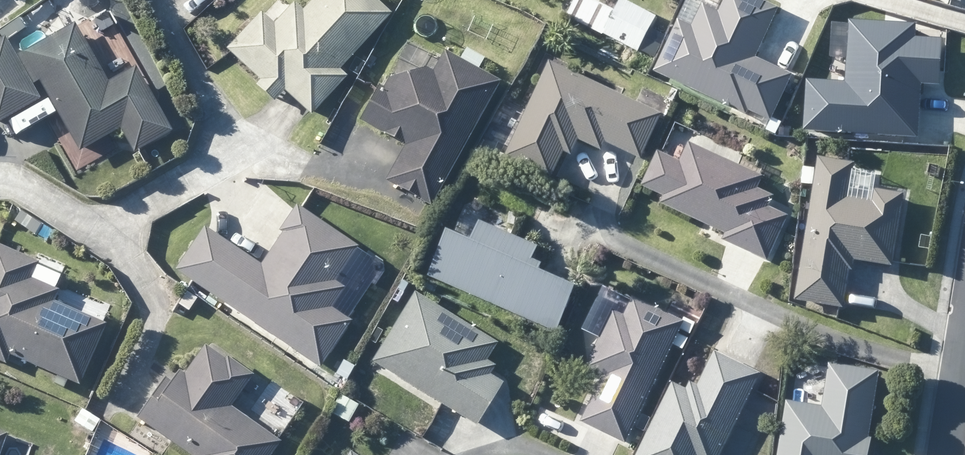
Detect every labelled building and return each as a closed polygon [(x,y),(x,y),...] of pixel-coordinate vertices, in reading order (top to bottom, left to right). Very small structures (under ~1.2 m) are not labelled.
[(395,11),(382,0),(315,0),(308,8),(299,0),(297,0),(291,6),(277,21),(266,11),(264,10),(231,47),(264,77),(260,82),(274,95),(279,100),(289,89),(312,109),(316,113),(352,73),(345,66),(395,11)] [(644,51),(662,14),(635,0),(625,0),(621,8),(605,0),(580,0),(572,15),(644,51)] [(761,0),(729,0),(721,16),(706,9),(695,31),(682,25),(658,75),(768,128),(791,79),(754,61),(779,9),(761,0)] [(140,63),(137,65),(114,79),(80,20),(21,54),(33,74),(37,82),(44,78),(84,149),(163,104),(140,63)] [(915,32),(853,26),(847,87),(809,84),(804,136),(838,140),(838,133),(915,140),(920,90),(937,92),(941,44),(914,42),(915,32)] [(0,46),(0,125),(39,104),(6,43),(0,46)] [(435,203),(505,78),(483,66),(488,56),(468,46),(463,56),(449,48),(445,55),(437,69),(430,66),(394,76),(388,86),(383,82),(370,105),(363,118),(408,143),(389,177),(429,200),(435,203)] [(661,113),(551,63),(508,156),(551,176),(564,149),(575,153),(581,139),(604,149),(608,141),(641,156),(661,113)] [(766,210),(771,195),(756,190),(761,179),(689,146),(680,165),(659,156),(641,196),(727,235),(723,243),(766,262),(785,219),(766,210)] [(895,265),(905,194),(879,191),(877,202),(852,198),(857,164),(820,159),(799,302),(847,308),(855,259),(895,265)] [(339,277),(358,248),(361,244),(300,202),(296,209),(283,227),(287,230),(265,263),(208,224),(179,267),(226,299),(324,366),(357,320),(350,314),(336,305),(350,285),(339,277)] [(579,289),(452,232),(432,276),(560,333),(579,289)] [(41,266),(43,260),(0,241),(0,357),(10,361),(13,352),(83,383),(110,320),(104,318),(81,307),(58,298),(63,287),(56,284),(37,275),(41,266)] [(624,444),(672,347),(683,352),(690,338),(679,332),(683,323),(606,285),(584,332),(603,341),(589,370),(606,379),(584,424),(624,444)] [(497,348),(412,296),(371,363),(474,427),(499,385),(481,374),(497,348)] [(257,373),(210,340),(188,371),(184,368),(179,375),(176,379),(169,375),(161,385),(141,415),(173,438),(198,454),(274,454),(286,438),(279,434),(236,404),(257,373)] [(346,356),(337,372),(348,379),(358,364),(346,356)] [(717,356),(699,394),(675,383),(641,454),(720,454),(758,375),(717,356)] [(829,368),(823,410),(785,404),(778,454),(867,454),(879,375),(829,368)] [(8,434),(10,432),(0,428),(0,454),(1,454),(8,434)]
